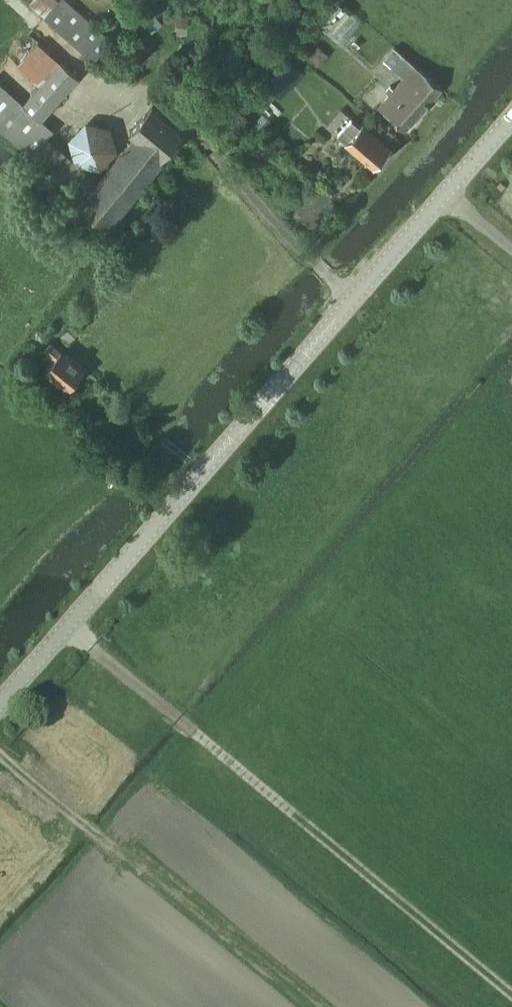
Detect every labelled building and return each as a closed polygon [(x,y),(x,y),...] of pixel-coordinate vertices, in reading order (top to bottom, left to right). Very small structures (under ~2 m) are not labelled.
[(59,0),(32,0),(28,4),(45,18),(59,1),(59,0)] [(45,18),(69,38),(95,59),(113,38),(102,28),(87,16),(68,0),(60,0),(59,1),(45,18)] [(178,14),(176,24),(187,26),(189,15),(178,14)] [(393,46),(382,58),(403,77),(414,65),(393,46)] [(29,155),(46,136),(52,129),(41,120),(77,78),(57,61),(22,102),(17,98),(0,83),(0,129),(29,155)] [(403,77),(378,105),(405,129),(441,89),(414,65),(403,77)] [(81,201),(79,203),(108,227),(160,164),(158,163),(183,133),(152,107),(128,136),(132,139),(98,181),(81,201)] [(359,126),(351,118),(344,125),(336,132),(345,141),(344,142),(358,154),(362,151),(375,163),(388,150),(374,136),(376,134),(363,122),(359,126)] [(46,136),(29,155),(81,201),(98,181),(46,136)] [(71,325),(61,335),(69,342),(78,332),(71,325)] [(67,390),(84,369),(48,340),(42,349),(53,358),(44,370),(67,390)]
